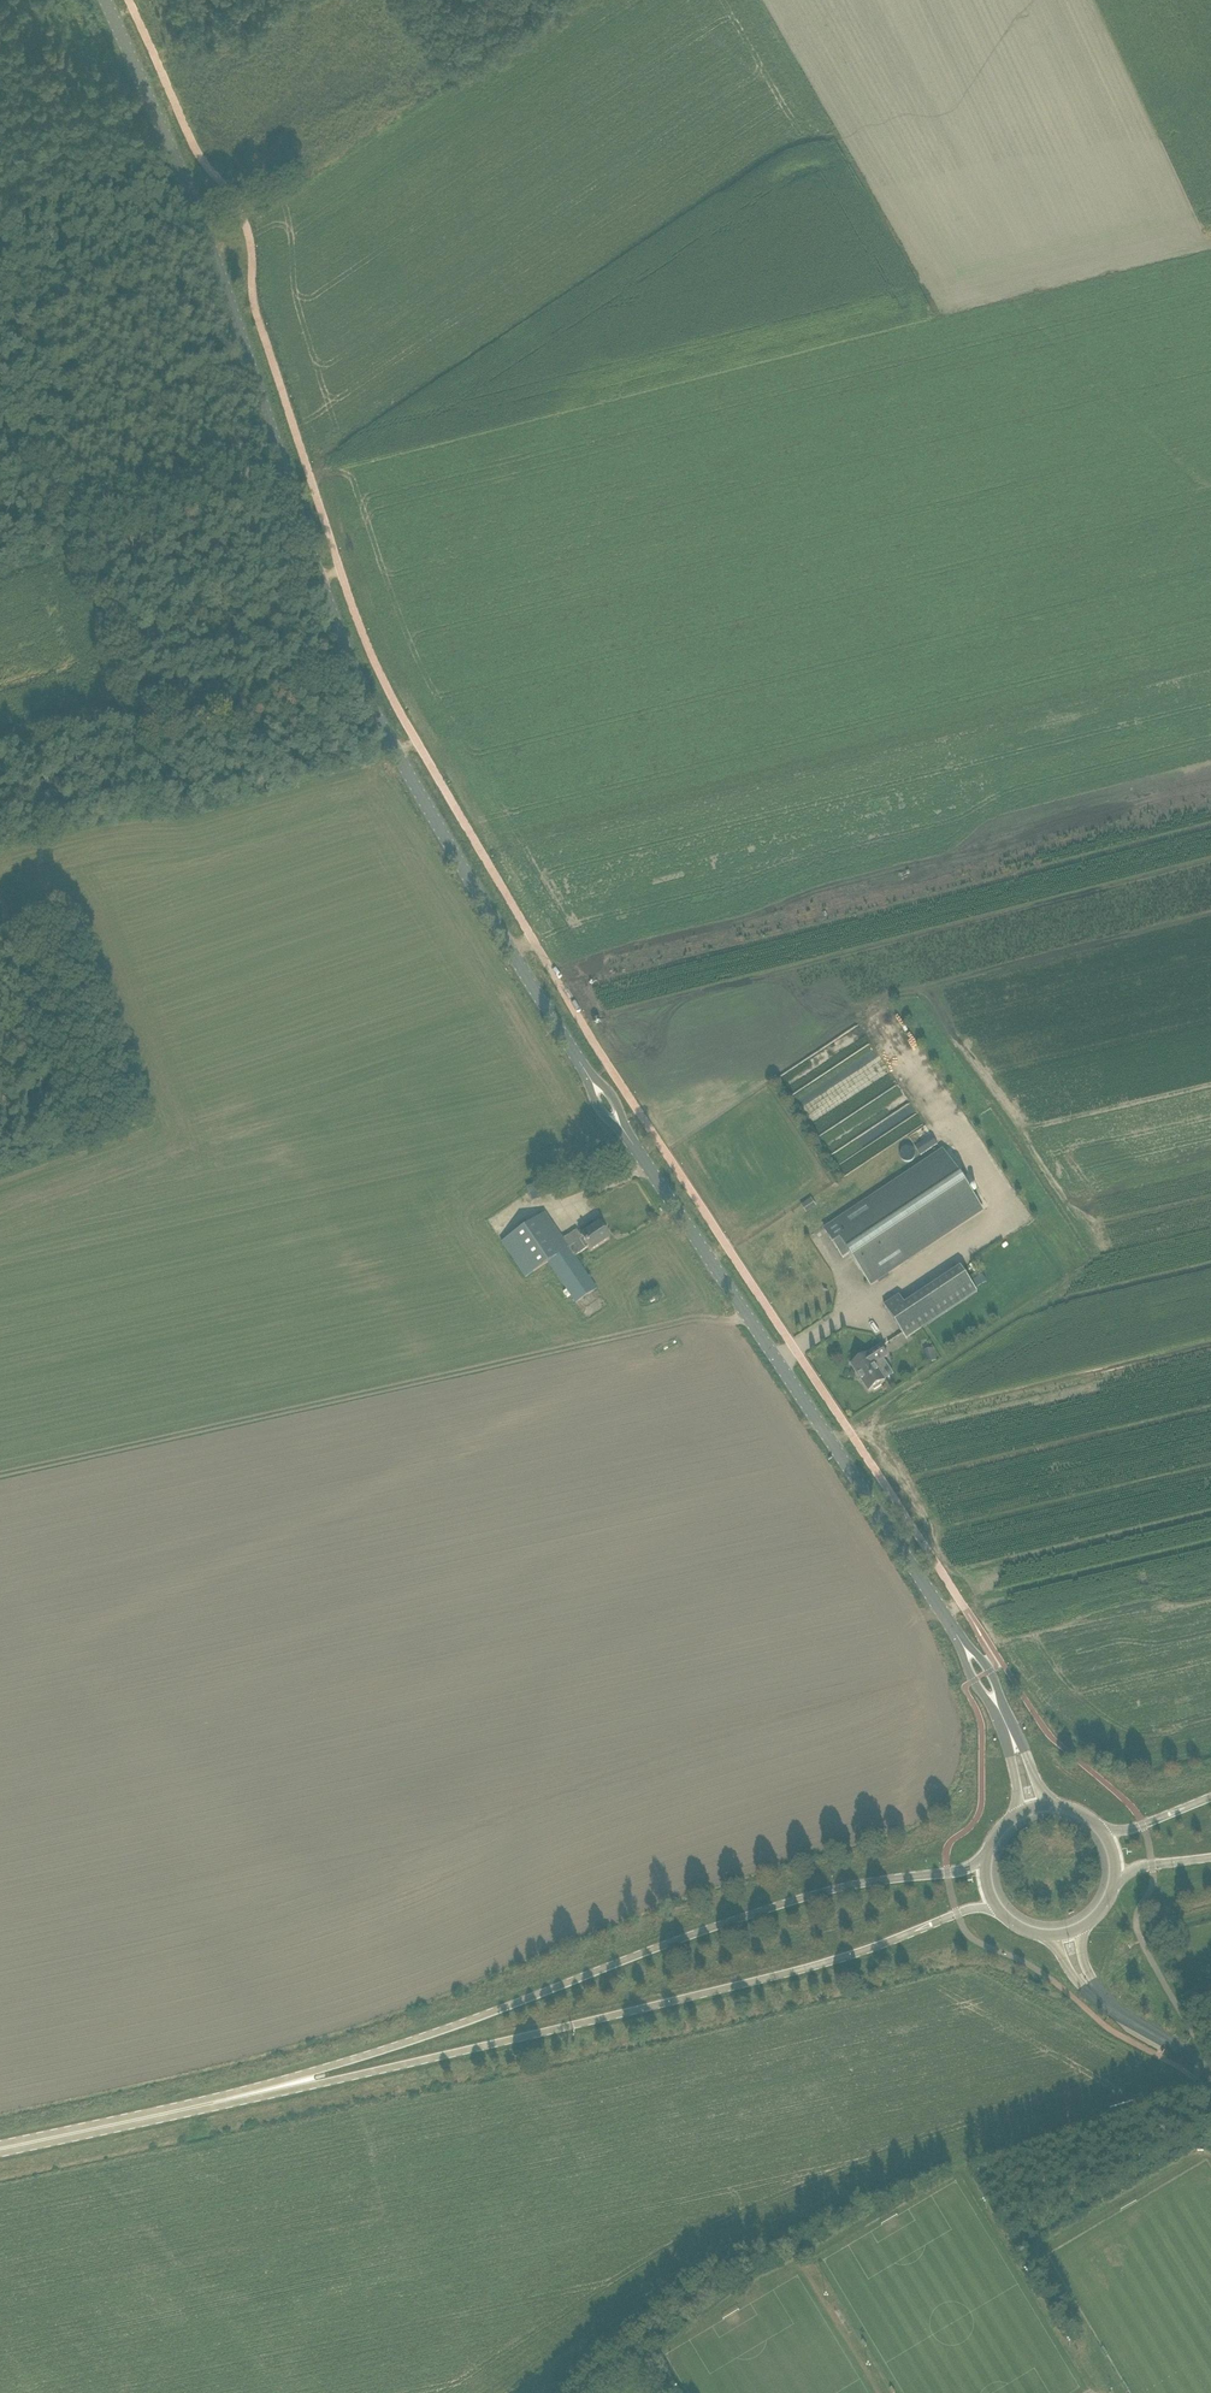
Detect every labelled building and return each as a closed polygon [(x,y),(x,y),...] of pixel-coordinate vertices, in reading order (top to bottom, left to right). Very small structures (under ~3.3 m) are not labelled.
[(859,1093),(848,1074),(880,1056),(872,1042),(854,1052),(845,1035),(780,1074),(809,1123),(859,1093)] [(925,1158),(940,1150),(901,1084),(817,1133),(841,1173),(910,1132),(925,1158)] [(825,1230),(843,1258),(849,1253),(870,1284),(983,1210),(944,1151),(825,1230)] [(812,1199),(802,1205),(807,1212),(816,1206),(812,1199)] [(500,1242),(525,1278),(548,1263),(575,1303),(596,1289),(574,1257),(588,1247),(591,1251),(608,1239),(598,1224),(581,1236),(582,1238),(568,1248),(544,1212),(500,1242)] [(884,1306),(906,1338),(977,1291),(961,1267),(898,1309),(892,1300),(884,1306)] [(851,1365),(869,1391),(873,1388),(874,1390),(882,1385),(880,1383),(885,1380),(880,1372),(882,1370),(883,1368),(884,1365),(883,1362),(882,1359),(887,1356),(881,1346),(872,1352),(873,1353),(869,1356),(868,1354),(851,1365)] [(934,1348),(925,1349),(926,1361),(936,1360),(934,1348)]
